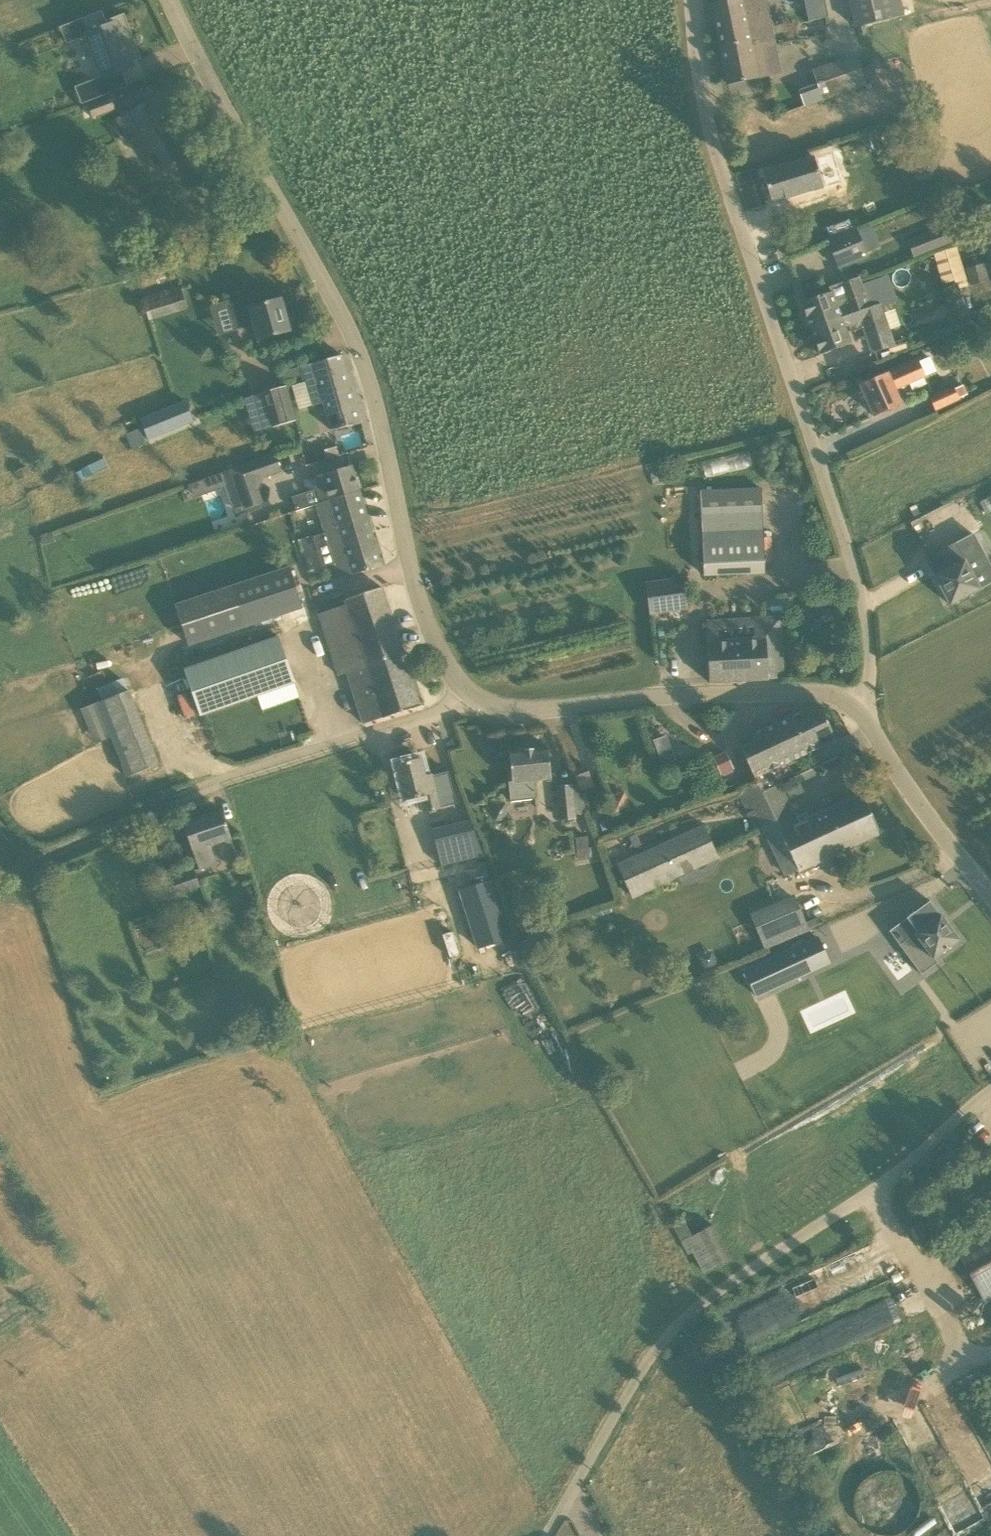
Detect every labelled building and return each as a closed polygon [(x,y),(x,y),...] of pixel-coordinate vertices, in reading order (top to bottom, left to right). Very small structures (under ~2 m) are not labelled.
[(776,50),(766,0),(728,0),(711,4),(727,83),(759,77),(772,74),(768,52),(776,50)] [(830,16),(828,0),(807,0),(810,20),(830,16)] [(900,0),(849,0),(855,27),(904,16),(900,0)] [(82,18),(105,77),(133,67),(131,62),(141,57),(124,13),(105,20),(101,10),(82,18)] [(822,99),(866,84),(856,55),(812,70),(822,99)] [(107,94),(101,77),(78,86),(85,102),(107,94)] [(93,118),(115,110),(109,94),(86,102),(87,105),(80,108),(84,119),(92,116),(93,118)] [(185,127),(177,132),(157,96),(117,119),(127,135),(135,131),(149,156),(152,155),(162,173),(200,152),(185,127)] [(782,173),(765,179),(773,203),(806,193),(802,179),(817,174),(812,158),(781,167),(782,173)] [(840,196),(860,190),(853,169),(834,175),(840,196)] [(864,226),(870,250),(879,248),(874,223),(864,226)] [(914,259),(954,243),(947,226),(907,241),(914,259)] [(834,255),(862,243),(855,228),(828,240),(834,255)] [(958,265),(959,265),(953,247),(940,251),(950,282),(962,279),(958,265)] [(971,286),(989,280),(984,263),(965,268),(971,286)] [(810,328),(869,307),(859,277),(843,283),(847,296),(835,300),(832,292),(801,303),(810,328)] [(142,297),(149,320),(186,309),(180,286),(142,297)] [(226,302),(233,330),(254,324),(258,340),(291,331),(282,299),(255,307),(252,296),(226,302)] [(810,328),(820,355),(850,344),(844,327),(848,325),(850,332),(864,327),(868,338),(889,331),(879,304),(869,308),(869,307),(810,328)] [(362,423),(342,357),(342,355),(282,372),(284,381),(301,376),(303,383),(306,382),(312,405),(325,401),(332,430),(362,423)] [(887,374),(861,386),(874,416),(901,404),(895,390),(926,376),(919,361),(888,375),(887,374)] [(296,421),(286,386),(263,393),(273,427),(296,421)] [(959,399),(959,398),(967,395),(963,386),(955,389),(954,387),(930,397),(936,410),(959,399)] [(186,401),(140,419),(149,441),(160,436),(164,447),(183,439),(179,428),(194,422),(186,401)] [(245,509),(261,504),(256,489),(262,476),(281,469),(275,453),(231,468),(245,509)] [(317,505),(359,491),(352,466),(306,480),(310,491),(314,490),(318,504),(316,504),(317,505)] [(317,505),(325,531),(352,522),(357,537),(372,532),(359,491),(317,505)] [(980,502),(984,509),(987,514),(990,512),(990,495),(986,498),(986,499),(980,502)] [(352,522),(325,531),(339,578),(353,574),(353,575),(382,566),(372,532),(357,537),(352,522)] [(763,531),(702,534),(704,575),(765,573),(763,531)] [(967,564),(985,555),(974,534),(956,543),(955,543),(926,559),(935,576),(950,605),(980,589),(967,564)] [(203,597),(175,605),(187,644),(216,635),(302,607),(290,568),(203,597)] [(647,584),(651,613),(687,608),(683,579),(647,584)] [(420,706),(396,629),(382,587),(346,599),(347,605),(319,614),(339,675),(350,672),(360,700),(357,701),(364,724),(383,718),(420,706)] [(710,683),(784,678),(780,617),(707,622),(710,683)] [(200,716),(219,709),(295,683),(279,637),(185,670),(200,716)] [(160,765),(133,676),(99,686),(103,700),(83,706),(94,742),(115,736),(126,775),(160,765)] [(794,778),(794,777),(787,763),(836,740),(819,704),(738,742),(755,778),(757,783),(762,794),(780,784),(794,778)] [(670,735),(656,739),(662,762),(675,759),(670,735)] [(535,781),(552,779),(548,748),(510,752),(513,781),(509,782),(511,801),(537,799),(535,781)] [(713,757),(722,775),(734,769),(725,751),(713,757)] [(397,765),(405,799),(409,814),(423,811),(423,812),(440,808),(432,775),(426,777),(421,759),(397,765)] [(573,772),(577,782),(590,776),(587,767),(573,772)] [(797,819),(780,784),(762,794),(757,783),(738,792),(757,831),(776,822),(779,828),(797,819)] [(580,786),(574,786),(574,785),(558,787),(561,820),(576,818),(576,814),(585,813),(585,802),(583,802),(582,793),(581,793),(580,786)] [(822,813),(840,852),(881,833),(862,795),(822,813)] [(183,823),(199,870),(217,863),(211,846),(232,839),(221,810),(183,823)] [(785,841),(773,846),(787,876),(799,870),(799,871),(840,852),(822,813),(781,832),(785,841)] [(468,858),(484,854),(476,836),(470,821),(464,823),(433,830),(442,865),(468,858)] [(718,858),(703,826),(618,865),(633,897),(718,858)] [(465,883),(491,879),(489,865),(462,870),(465,883)] [(169,898),(199,887),(192,869),(162,880),(169,898)] [(491,881),(460,891),(478,948),(509,938),(491,881)] [(815,903),(800,909),(796,899),(752,918),(764,947),(824,923),(819,912),(815,903)] [(941,915),(930,901),(889,932),(921,974),(938,962),(935,958),(960,940),(941,914),(941,915)] [(796,947),(744,971),(756,997),(809,972),(796,947)] [(686,1223),(675,1229),(689,1253),(694,1251),(706,1273),(731,1259),(713,1225),(692,1236),(686,1223)] [(985,1302),(990,1299),(990,1226),(954,1247),(985,1302)] [(911,1443),(946,1529),(980,1516),(966,1481),(958,1484),(951,1467),(935,1426),(926,1429),(929,1436),(911,1443)]
